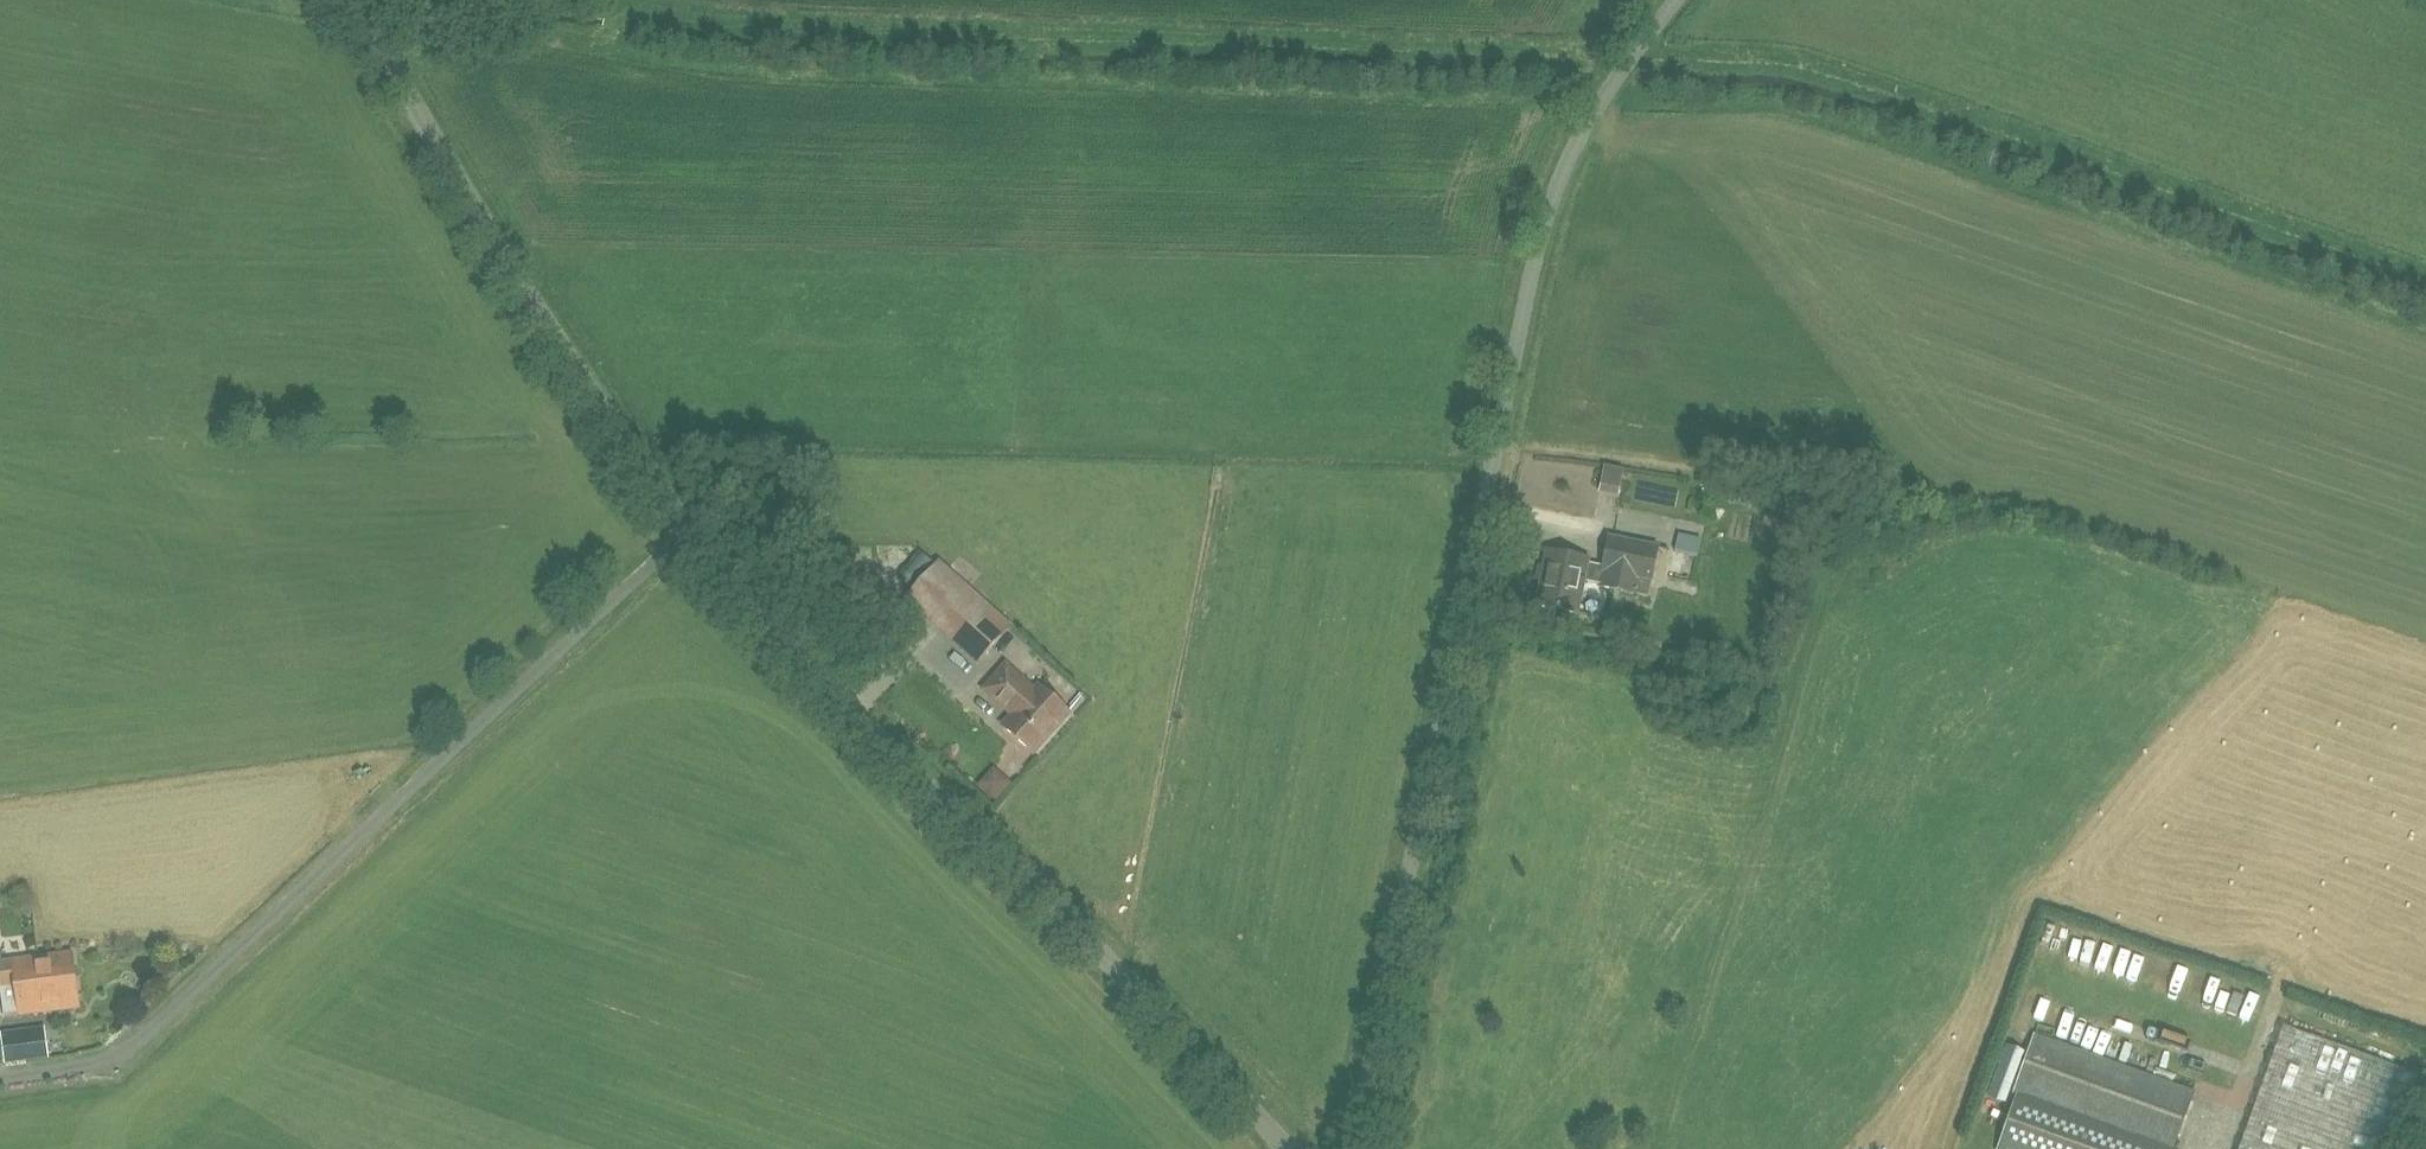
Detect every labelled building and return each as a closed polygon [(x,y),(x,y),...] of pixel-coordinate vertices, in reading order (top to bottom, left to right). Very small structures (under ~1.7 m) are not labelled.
[(1626,489),(1627,470),(1606,469),(1605,488),(1626,489)] [(1629,513),(1629,522),(1660,523),(1659,531),(1671,531),(1671,515),(1629,513)] [(1649,596),(1659,547),(1609,537),(1603,566),(1587,563),(1588,558),(1548,550),(1537,604),(1577,612),(1584,580),(1601,583),(1600,586),(1649,596)] [(1681,538),(1679,554),(1701,557),(1703,541),(1681,538)] [(939,563),(907,598),(978,662),(1010,626),(939,563)] [(1031,708),(1046,692),(1039,686),(1034,691),(1006,666),(985,690),(1000,703),(1011,691),(1031,708)] [(1069,712),(1046,692),(1031,708),(1011,691),(1000,703),(1013,715),(1003,726),(1032,752),(1069,712)] [(18,1014),(79,1005),(72,951),(0,961),(0,989),(3,1016),(18,1014)] [(2279,1026),(2242,1148),(2390,1148),(2415,1067),(2279,1026)] [(4,1062),(28,1059),(24,1027),(0,1030),(4,1062)] [(2018,1092),(1997,1148),(1998,1148),(2175,1148),(2172,1148),(2193,1091),(2035,1033),(2014,1090),(2018,1092)] [(2233,1110),(2234,1084),(2220,1083),(2218,1109),(2233,1110)]
